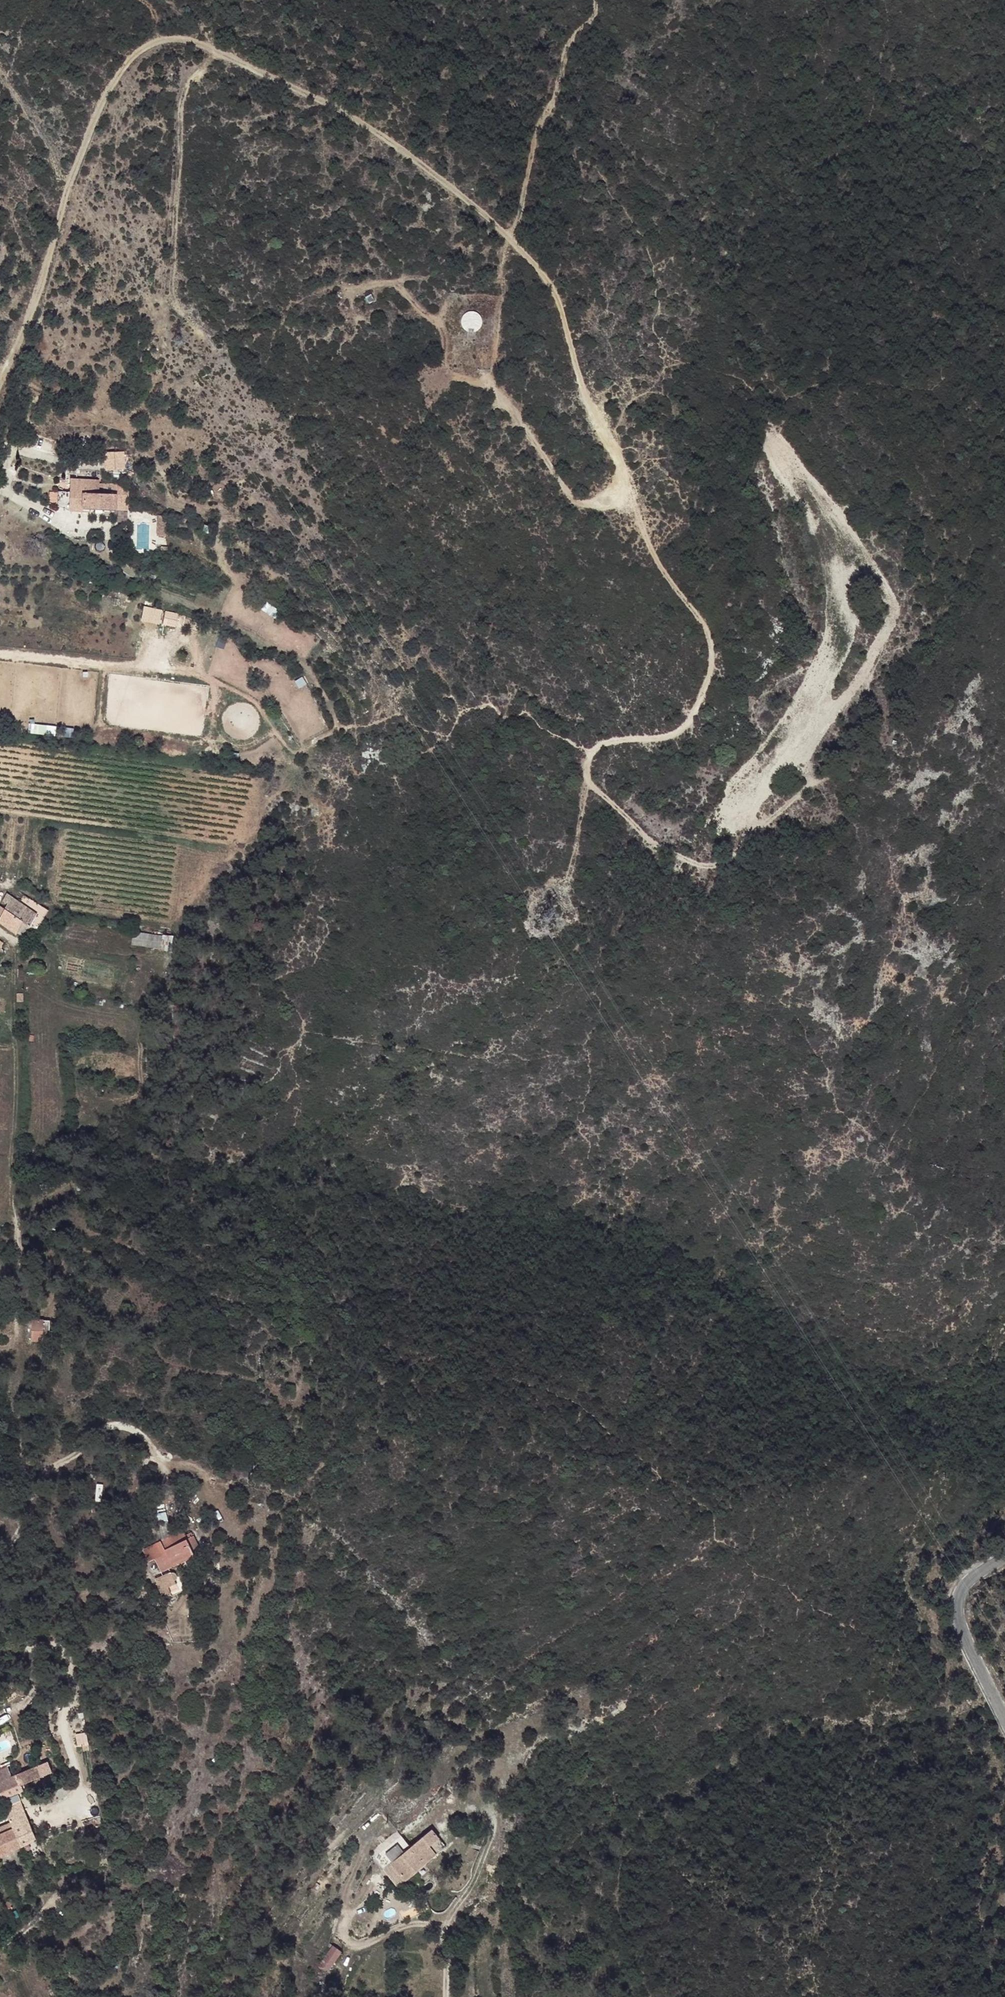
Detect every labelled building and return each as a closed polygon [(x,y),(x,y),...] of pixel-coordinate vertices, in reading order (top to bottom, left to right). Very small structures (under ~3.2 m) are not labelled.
[(468,328),(484,327),(482,312),(467,314),(468,328)] [(109,470),(128,469),(126,450),(107,451),(109,470)] [(72,509),(130,509),(130,490),(121,490),(121,492),(101,492),(101,478),(72,478),(72,509)] [(88,534),(59,534),(58,546),(47,547),(47,562),(59,566),(59,567),(72,567),(72,563),(117,563),(117,545),(104,538),(88,538),(88,534)] [(155,575),(147,575),(147,589),(155,589),(155,575)] [(144,606),(143,622),(162,623),(163,607),(144,606)] [(165,624),(178,626),(179,612),(166,610),(165,624)] [(33,724),(33,734),(58,734),(58,724),(33,724)] [(0,922),(22,935),(29,924),(39,929),(51,909),(26,894),(23,900),(10,892),(0,908),(0,912),(5,915),(0,922)] [(174,950),(176,936),(135,931),(133,945),(174,950)] [(34,1309),(19,1310),(20,1328),(35,1328),(35,1325),(41,1324),(40,1314),(34,1315),(34,1309)] [(43,1309),(34,1309),(34,1315),(40,1314),(41,1324),(46,1324),(45,1315),(43,1315),(43,1309)] [(162,1553),(183,1543),(183,1538),(194,1533),(187,1519),(194,1516),(190,1507),(152,1526),(143,1529),(149,1543),(155,1540),(162,1553)] [(183,1538),(183,1543),(202,1534),(194,1516),(187,1519),(194,1533),(183,1538)] [(156,1559),(160,1570),(175,1564),(174,1561),(174,1560),(175,1558),(174,1556),(173,1553),(170,1553),(156,1559)] [(160,1576),(164,1595),(184,1590),(180,1572),(160,1576)] [(945,1581),(938,1585),(941,1591),(948,1587),(945,1581)] [(51,1765),(46,1753),(38,1757),(42,1768),(51,1765)] [(22,1764),(1,1774),(3,1782),(4,1784),(27,1774),(22,1764)] [(11,1800),(19,1822),(6,1826),(4,1820),(0,1822),(0,1846),(1,1849),(42,1834),(27,1794),(11,1800)] [(383,1870),(398,1886),(447,1844),(433,1828),(383,1870)] [(326,1972),(340,1952),(332,1946),(318,1966),(326,1972)]
